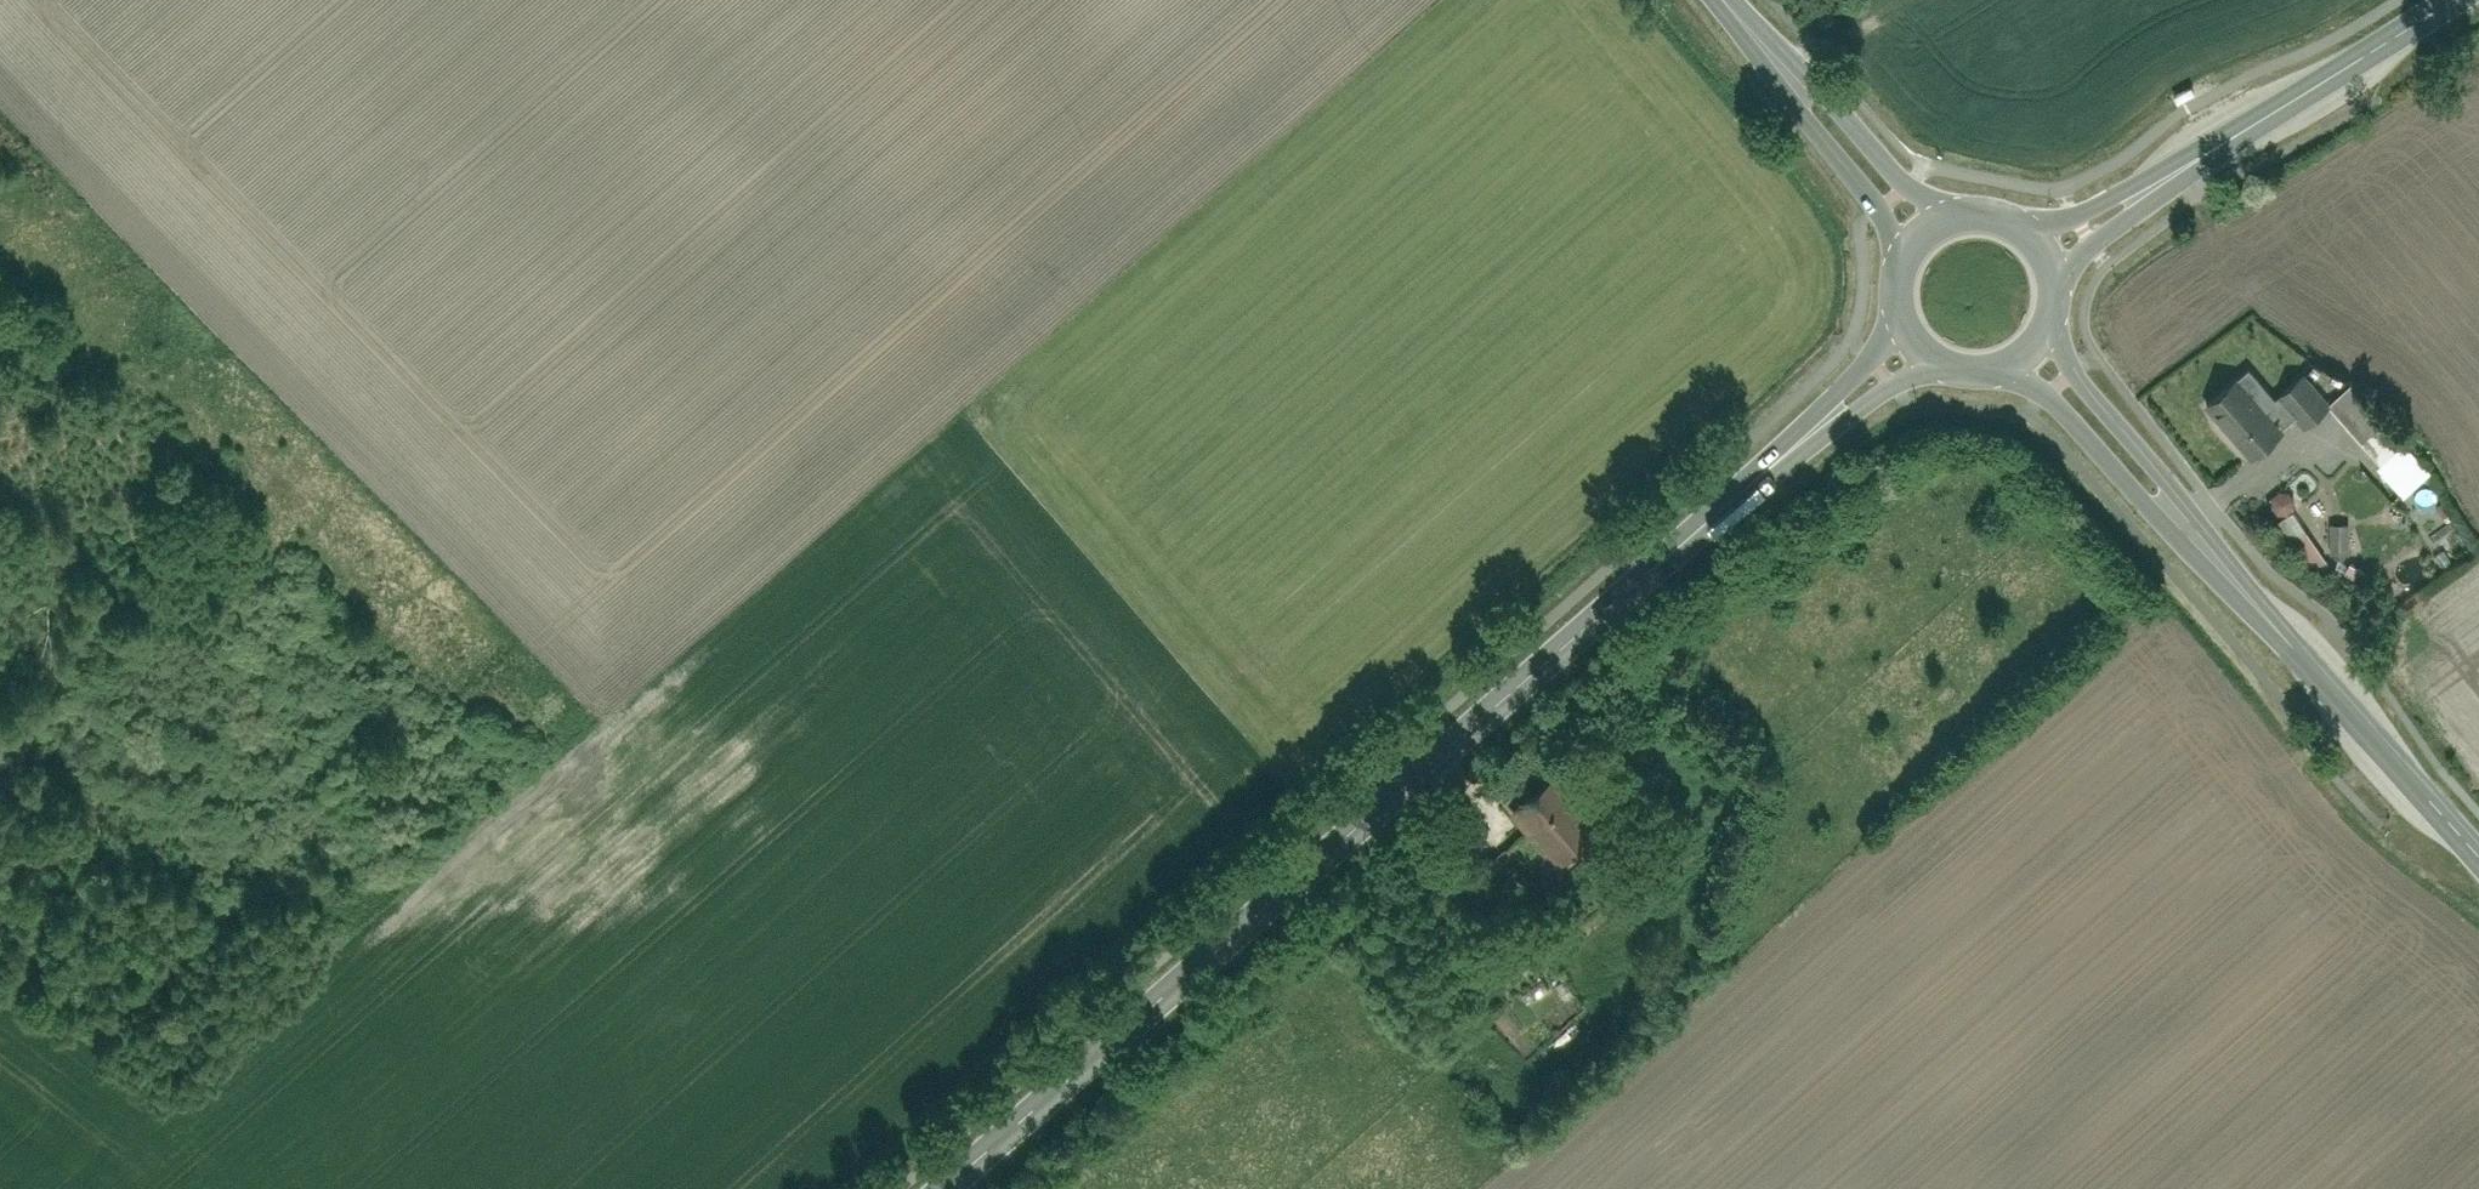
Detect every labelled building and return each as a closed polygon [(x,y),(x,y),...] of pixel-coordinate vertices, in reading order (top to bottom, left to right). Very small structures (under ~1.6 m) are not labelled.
[(2249,368),(2207,407),(2255,460),(2297,422),(2249,368)] [(2332,407),(2307,378),(2284,398),(2309,427),(2332,407)] [(2363,382),(2333,410),(2385,465),(2415,437),(2363,382)] [(2333,526),(2331,558),(2353,559),(2355,528),(2333,526)] [(1508,808),(1561,868),(1606,829),(1552,769),(1508,808)]
